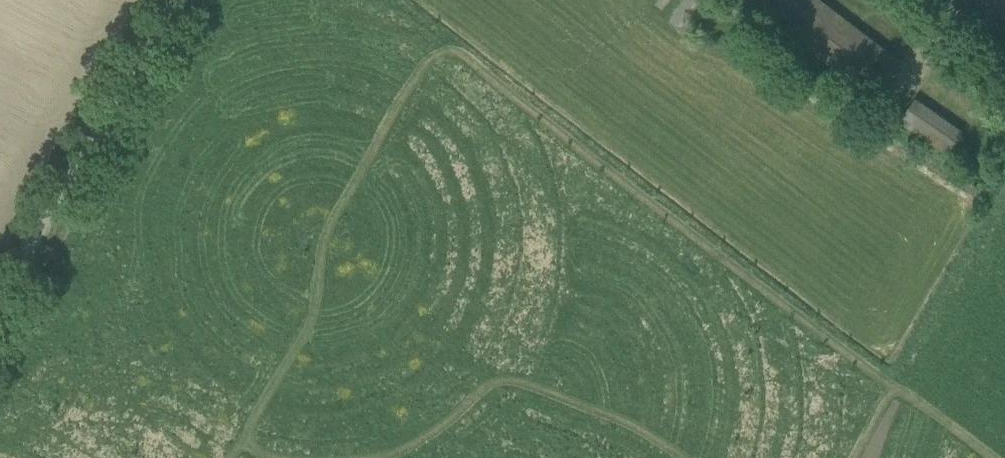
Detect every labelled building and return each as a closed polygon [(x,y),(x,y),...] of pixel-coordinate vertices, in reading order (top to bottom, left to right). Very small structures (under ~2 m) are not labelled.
[(669,23),(686,34),(710,0),(684,0),(669,23)] [(868,92),(895,56),(821,0),(747,0),(868,92)]
